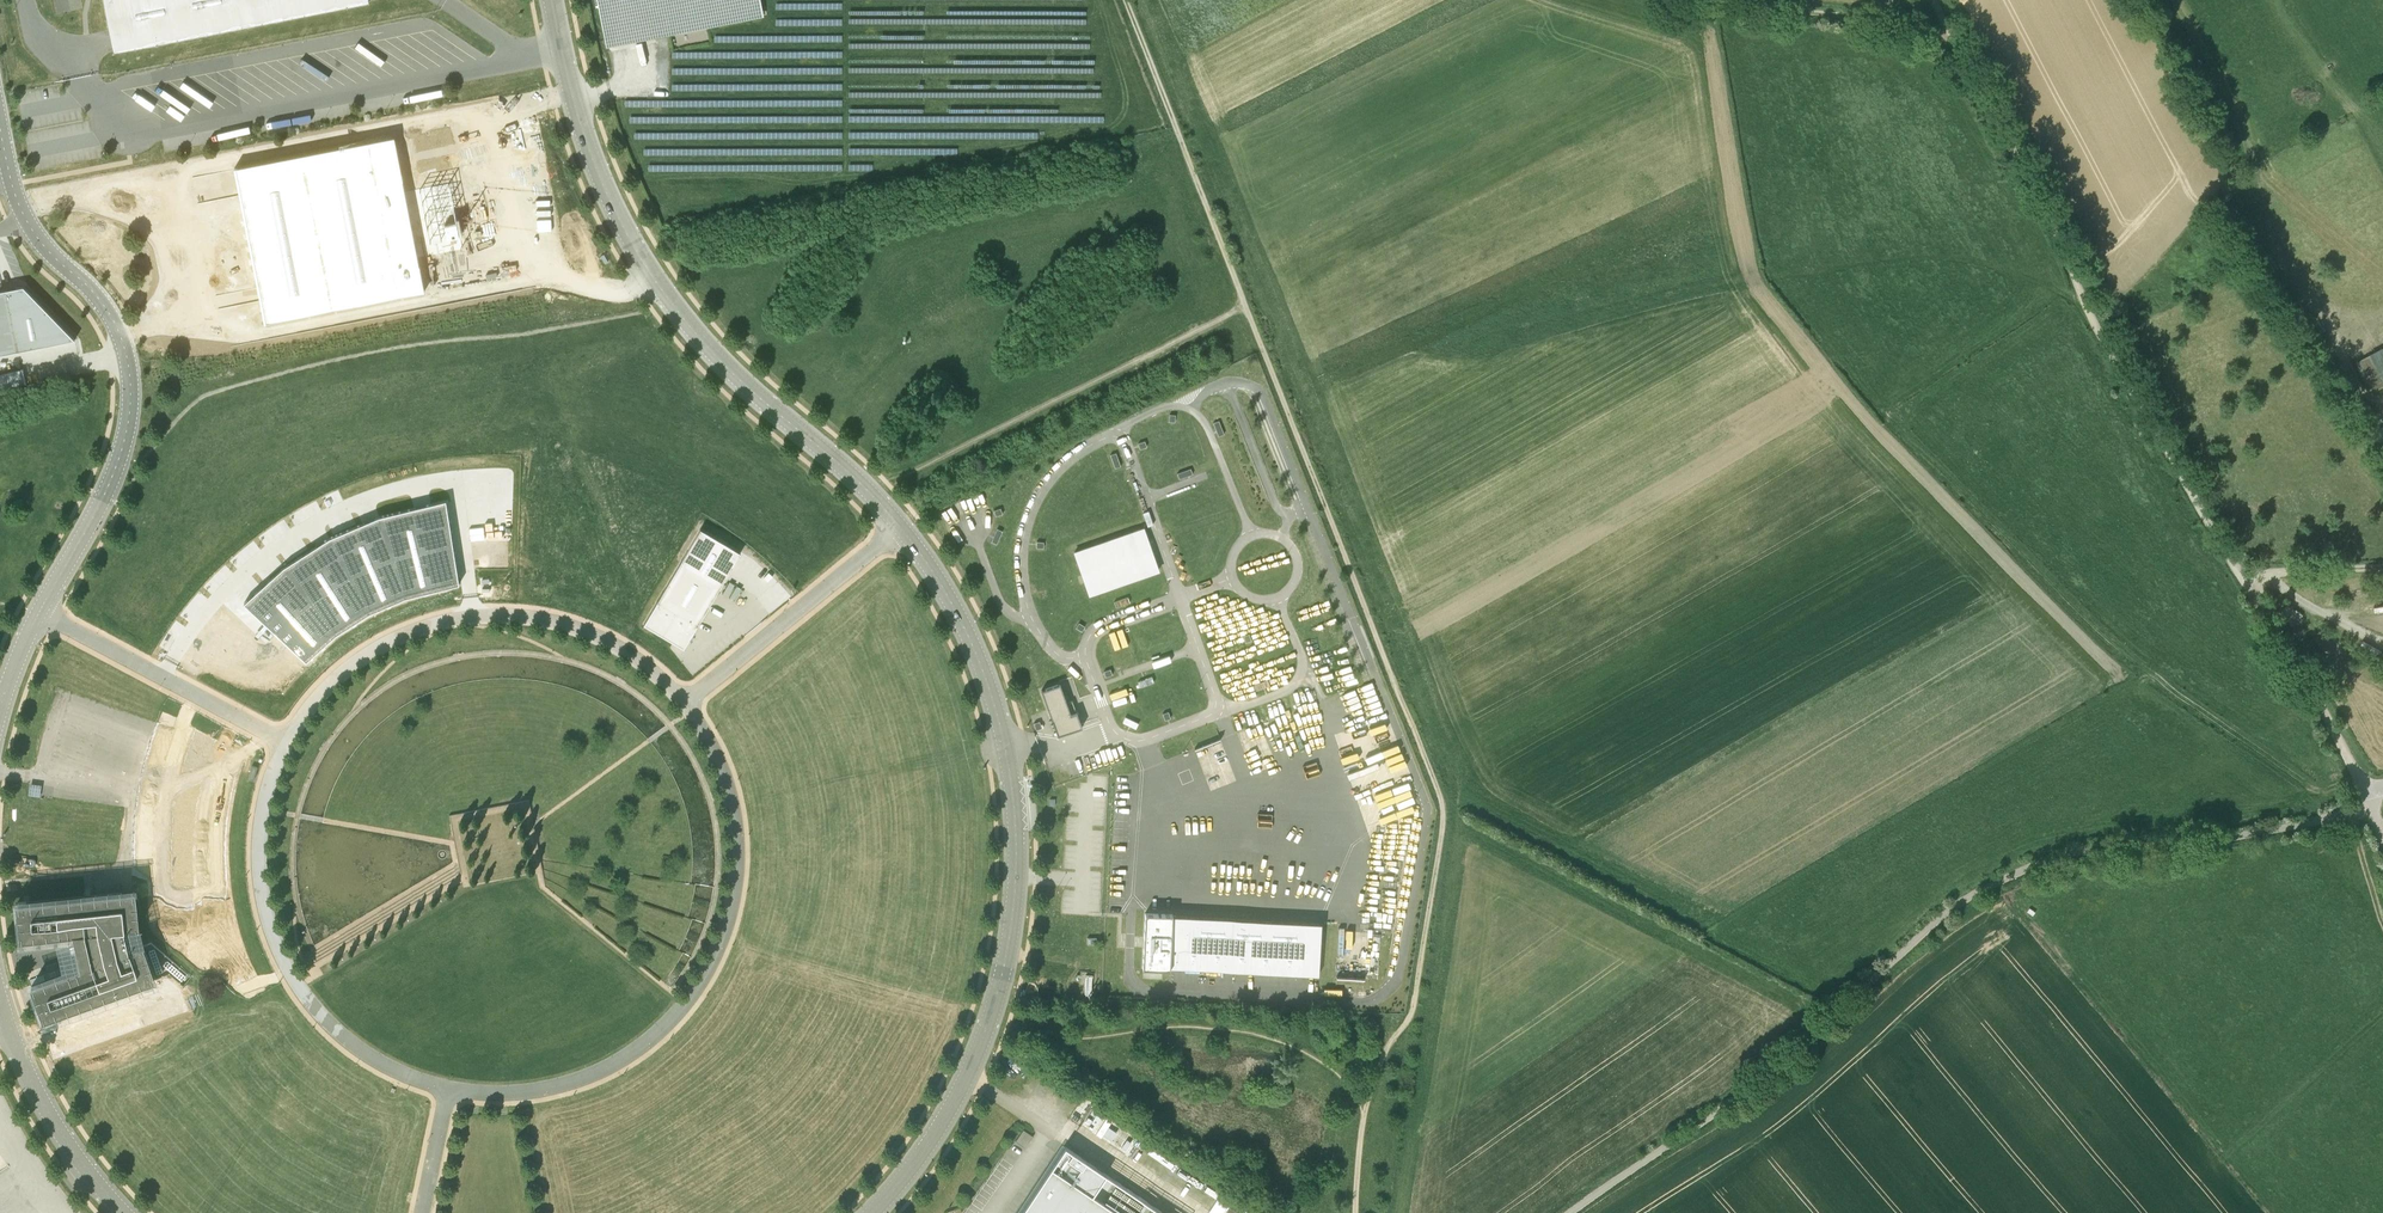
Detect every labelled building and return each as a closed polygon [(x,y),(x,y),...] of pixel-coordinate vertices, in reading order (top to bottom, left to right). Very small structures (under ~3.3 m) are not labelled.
[(114,51),(369,2),(369,0),(104,0),(114,51)] [(759,0),(597,0),(606,47),(762,18),(759,0)] [(394,137),(234,168),(263,320),(424,289),(394,137)] [(0,289),(0,354),(75,338),(22,284),(0,289)] [(2372,354),(2382,376),(2382,349),(2372,354)] [(1220,420),(1214,423),(1219,437),(1225,434),(1220,420)] [(1140,447),(1148,445),(1146,438),(1138,441),(1140,447)] [(1117,449),(1111,451),(1115,465),(1122,463),(1117,449)] [(1194,474),(1192,467),(1178,472),(1180,478),(1194,474)] [(243,603),(306,661),(336,634),(370,612),(405,597),(459,584),(446,499),(379,515),(330,536),(285,565),(243,603)] [(996,515),(1004,513),(1002,506),(995,508),(996,515)] [(1162,569),(1146,525),(1075,549),(1091,594),(1162,569)] [(1004,528),(998,526),(992,539),(998,542),(1004,528)] [(722,584),(681,560),(643,625),(676,644),(684,649),(722,584)] [(1041,598),(1048,597),(1047,590),(1039,591),(1041,598)] [(2375,592),(2378,623),(2382,622),(2382,591),(2375,592)] [(1131,601),(1129,595),(1115,599),(1117,606),(1131,601)] [(1087,625),(1080,621),(1077,627),(1083,631),(1087,625)] [(1253,641),(1251,633),(1244,635),(1246,643),(1253,641)] [(1107,677),(1114,674),(1112,668),(1105,670),(1107,677)] [(1155,682),(1153,675),(1139,680),(1141,686),(1155,682)] [(1271,686),(1269,680),(1255,684),(1257,690),(1271,686)] [(1063,683),(1044,690),(1060,734),(1084,726),(1079,711),(1073,713),(1063,683)] [(1361,700),(1317,716),(1358,830),(1366,826),(1402,814),(1361,700)] [(1172,718),(1170,711),(1164,712),(1166,720),(1172,718)] [(1137,728),(1140,722),(1127,716),(1124,722),(1137,728)] [(1356,844),(1356,876),(1386,877),(1387,845),(1356,844)] [(70,947),(71,951),(72,955),(79,954),(82,966),(32,984),(44,1019),(155,979),(143,944),(130,949),(128,938),(125,928),(139,926),(135,894),(135,890),(18,902),(21,938),(74,933),(77,946),(70,947)] [(1177,909),(1144,908),(1140,969),(1321,974),(1323,920),(1177,915),(1177,909)] [(1099,935),(1088,935),(1088,945),(1099,945),(1099,935)] [(1095,975),(1076,975),(1075,991),(1094,992),(1095,975)] [(1019,1138),(1028,1145),(1035,1136),(1027,1129),(1019,1138)] [(1065,1146),(1021,1212),(1166,1212),(1065,1146)] [(1220,1202),(1213,1212),(1237,1212),(1220,1202)]
